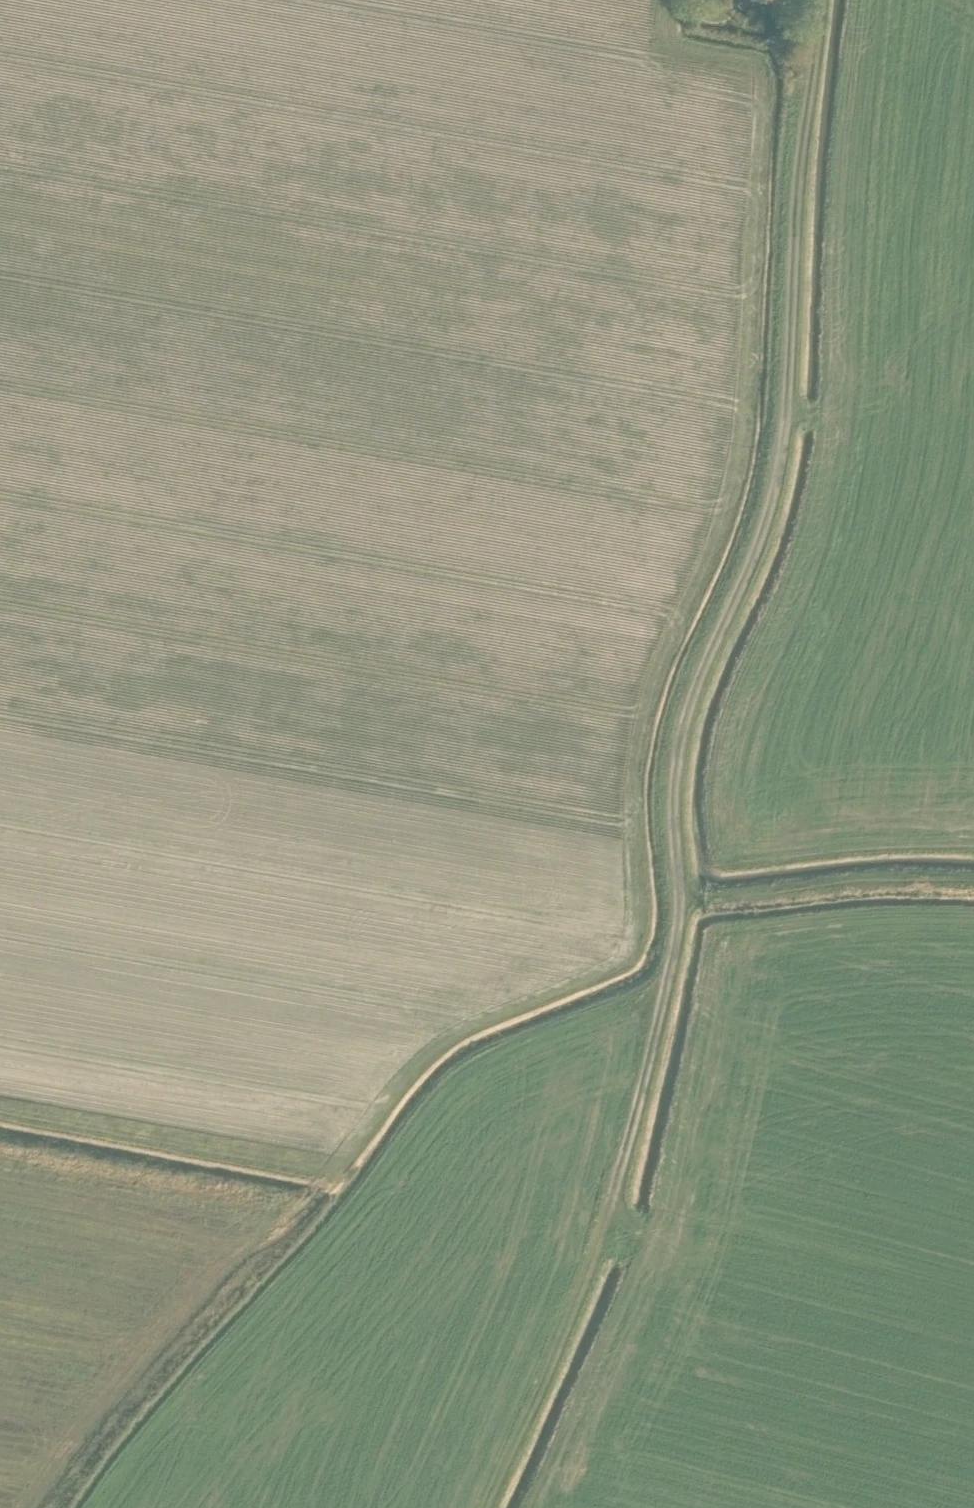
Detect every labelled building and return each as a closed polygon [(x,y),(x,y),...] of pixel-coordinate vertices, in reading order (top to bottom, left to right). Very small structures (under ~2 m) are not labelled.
[(738,4),(741,8),(752,10),(754,0),(739,0),(738,4)]
